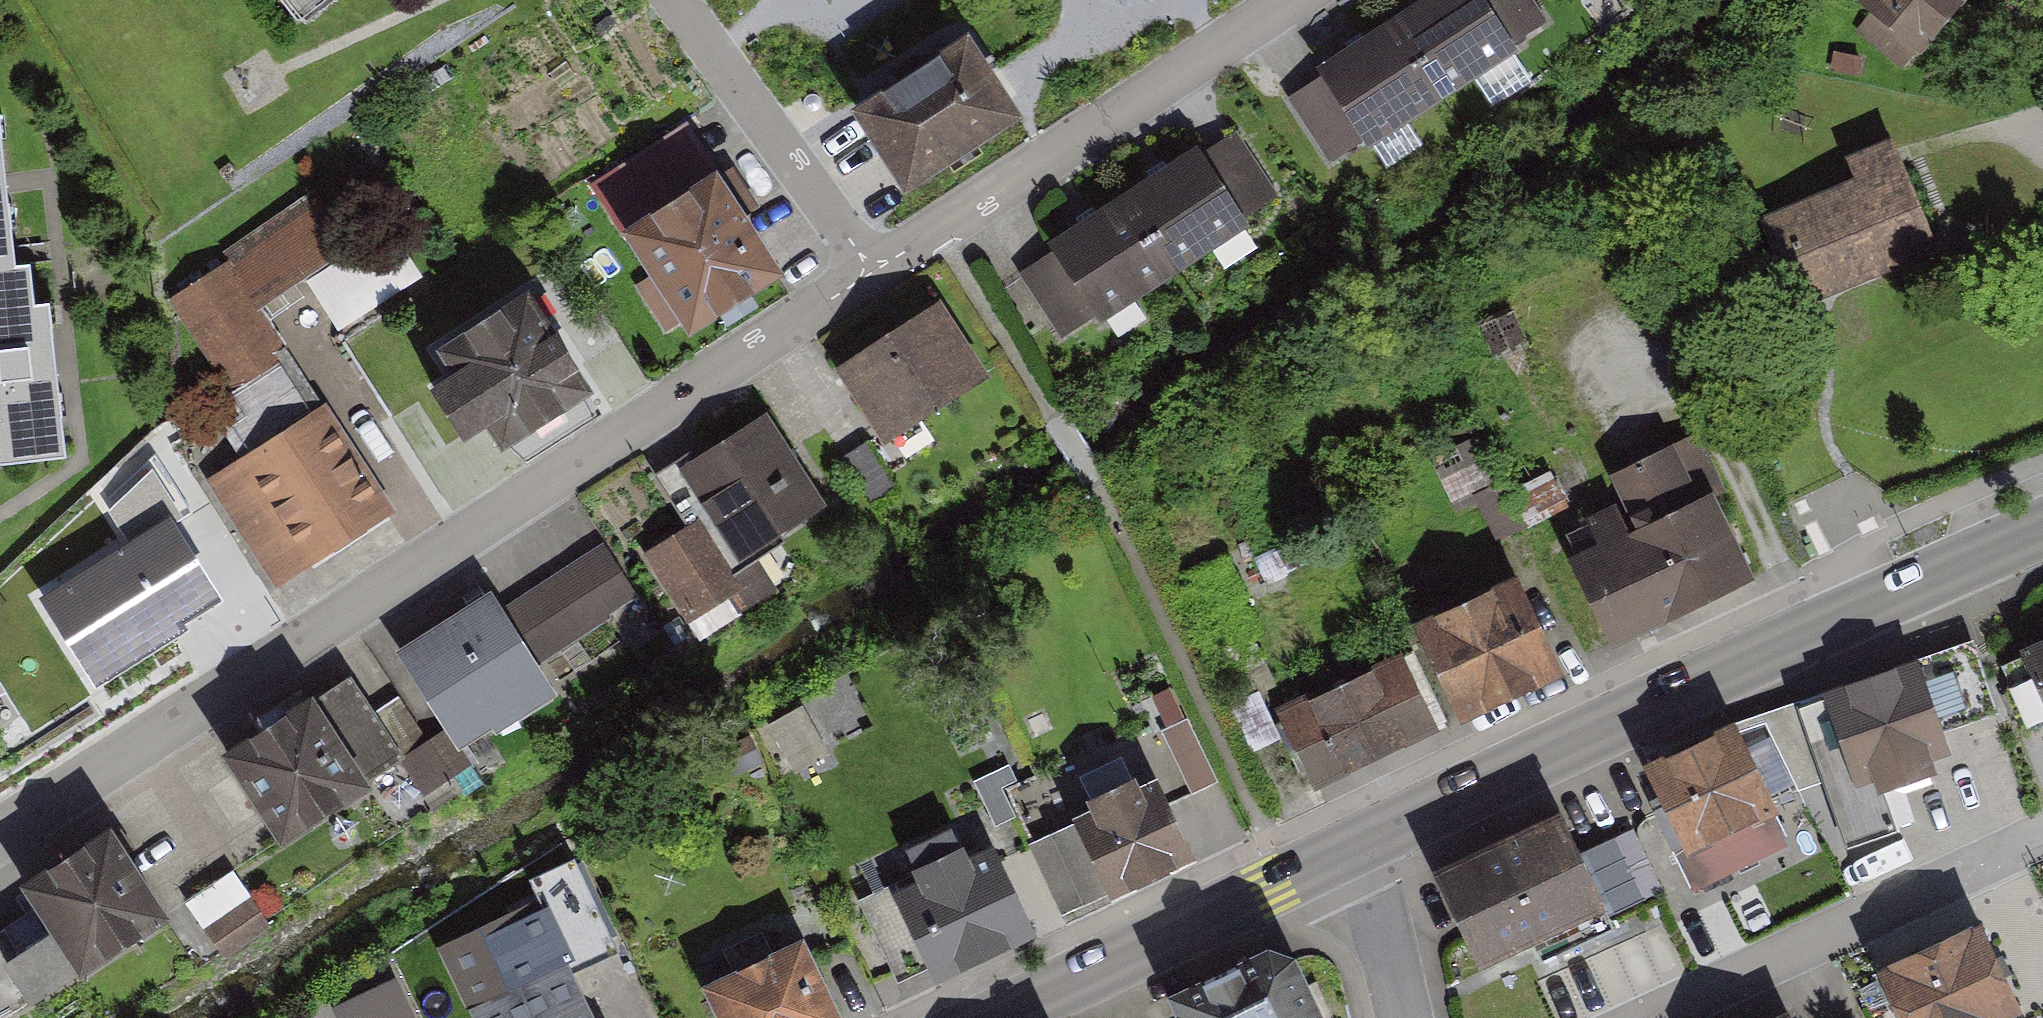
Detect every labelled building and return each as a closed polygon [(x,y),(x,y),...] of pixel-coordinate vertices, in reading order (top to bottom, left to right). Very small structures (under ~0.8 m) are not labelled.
[(318,23),(349,0),(301,0),(318,23)] [(1519,60),(1512,50),(1498,27),(1480,0),(1432,0),(1389,28),(1424,81),(1442,109),(1456,101),(1467,94),(1492,77),(1501,72),(1519,60)] [(1512,50),(1549,26),(1532,0),(1480,0),(1498,27),(1512,50)] [(1921,62),(1973,0),(1865,0),(1858,9),(1921,62)] [(1389,28),(1313,76),(1318,83),(1345,126),(1360,148),(1366,158),(1384,147),(1394,140),(1419,124),(1430,118),(1437,113),(1442,109),(1389,28)] [(858,110),(906,186),(1013,118),(1006,108),(965,43),(858,110)] [(1330,167),(1360,148),(1345,126),(1318,83),(1288,103),(1330,167)] [(1233,122),(1205,141),(1224,169),(1249,207),(1277,189),(1233,122)] [(15,266),(0,128),(0,267),(15,266)] [(1197,129),(1122,179),(1176,260),(1180,257),(1189,251),(1197,246),(1224,228),(1233,222),(1251,210),(1249,207),(1224,169),(1205,141),(1197,129)] [(1795,316),(1938,256),(1890,145),(1845,164),(1854,186),(1757,227),(1795,316)] [(1101,310),(1176,260),(1122,179),(1047,229),(1054,240),(1098,305),(1101,310)] [(784,280),(720,180),(632,235),(696,336),(784,280)] [(283,335),(258,298),(354,233),(319,181),(223,247),(228,254),(168,294),(222,375),(283,335)] [(1060,330),(1098,305),(1054,240),(1016,265),(1060,330)] [(67,457),(50,303),(35,305),(30,264),(15,266),(0,267),(0,464),(67,457)] [(436,343),(502,444),(593,384),(526,283),(436,343)] [(943,299),(838,367),(887,442),(992,374),(943,299)] [(305,568),(397,509),(327,400),(235,458),(305,568)] [(706,517),(646,552),(686,620),(761,575),(751,558),(830,510),(774,417),(680,473),(706,517)] [(1697,439),(1613,476),(1627,508),(1587,526),(1599,552),(1578,561),(1613,639),(1758,575),(1697,439)] [(90,658),(217,576),(170,505),(44,586),(90,658)] [(491,592),(408,644),(465,734),(554,678),(540,656),(634,597),(599,542),(499,605),(491,592)] [(1421,624),(1463,714),(1557,671),(1514,581),(1421,624)] [(2042,684),(2042,623),(2020,633),(2042,684)] [(1975,643),(1798,706),(1847,842),(1901,822),(1890,790),(1941,772),(1937,759),(1951,754),(1943,734),(2000,713),(1975,643)] [(1277,705),(1315,783),(1439,723),(1401,645),(1277,705)] [(221,739),(280,832),(338,795),(372,773),(313,680),(221,739)] [(777,721),(799,764),(830,748),(809,706),(777,721)] [(1161,734),(1192,796),(1219,782),(1187,720),(1161,734)] [(1736,723),(1650,763),(1690,849),(1776,810),(1736,723)] [(974,778),(996,823),(1016,813),(1002,785),(1017,777),(1008,761),(974,778)] [(1072,806),(1077,816),(1027,839),(1061,910),(1196,846),(1157,766),(1141,773),(1136,763),(1086,787),(1091,797),(1072,806)] [(1566,810),(1441,865),(1483,961),(1609,906),(1566,810)] [(110,824),(27,881),(86,966),(169,909),(110,824)] [(892,879),(935,970),(1037,922),(994,831),(971,842),(964,828),(911,853),(918,867),(892,879)] [(240,868),(190,898),(224,953),(273,923),(240,868)] [(545,903),(442,950),(474,1017),(597,1017),(545,903)] [(1900,1017),(1994,1017),(2024,1004),(1980,911),(1873,962),(1900,1017)] [(724,1017),(834,1017),(845,1013),(804,926),(703,973),(724,1017)] [(1179,1017),(1326,1017),(1295,952),(1269,943),(1167,991),(1179,1017)] [(344,1017),(418,1017),(399,974),(337,1001),(344,1017)]
